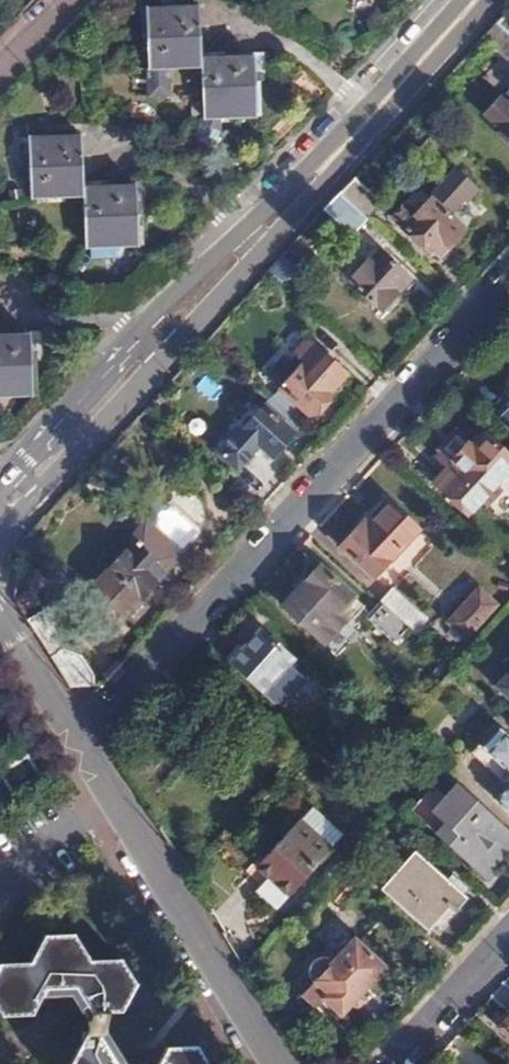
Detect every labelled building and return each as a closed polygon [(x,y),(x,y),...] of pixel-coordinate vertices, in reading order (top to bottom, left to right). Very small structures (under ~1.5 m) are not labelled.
[(218,50),(216,0),(155,0),(158,64),(219,62),(218,50)] [(508,34),(508,15),(503,9),(494,20),(508,34)] [(508,51),(508,34),(494,20),(480,35),(503,57),(508,51)] [(219,62),(221,111),(278,107),(275,47),(218,50),(219,62)] [(92,128),(35,130),(37,193),(95,191),(94,181),(92,128)] [(444,164),(422,194),(432,202),(454,172),(444,164)] [(351,177),(337,192),(363,216),(376,201),(351,177)] [(94,181),(95,191),(97,246),(156,243),(154,178),(94,181)] [(337,192),(320,208),(349,235),(365,219),(363,216),(337,192)] [(425,252),(427,250),(439,237),(445,243),(446,245),(459,231),(457,230),(459,228),(426,198),(411,213),(399,201),(386,215),(425,252)] [(439,237),(427,250),(433,256),(445,243),(439,237)] [(348,278),(380,309),(407,279),(379,251),(368,260),(366,258),(348,278)] [(46,399),(43,335),(0,336),(0,400),(46,399)] [(309,352),(292,371),(276,388),(304,414),(338,378),(309,352)] [(276,388),(292,371),(284,364),(268,381),(276,388)] [(494,414),(508,427),(508,396),(494,414)] [(269,454),(297,424),(268,397),(234,433),(248,447),(255,441),(269,454)] [(478,498),(484,502),(495,490),(492,486),(508,466),(508,458),(483,435),(470,449),(465,445),(451,460),(459,468),(438,491),(463,514),(478,498)] [(339,542),(372,573),(399,545),(373,520),(370,522),(365,518),(353,529),(352,528),(339,542)] [(162,575),(175,560),(140,526),(126,541),(129,544),(91,584),(91,591),(117,617),(121,613),(129,621),(142,606),(134,598),(137,595),(139,597),(151,586),(149,584),(159,572),(162,575)] [(297,592),(331,624),(341,612),(337,608),(351,592),(321,566),(318,568),(316,566),(306,577),(308,579),(297,592)] [(456,608),(474,624),(502,591),(485,574),(456,608)] [(412,630),(417,635),(428,621),(392,588),(379,600),(412,630)] [(412,630),(379,600),(366,615),(398,643),(412,630)] [(244,635),(223,657),(260,690),(289,657),(258,629),(248,637),(244,635)] [(57,669),(67,686),(90,685),(97,677),(86,659),(72,661),(57,669)] [(508,697),(508,676),(499,687),(508,697)] [(275,704),(288,717),(295,708),(283,696),(275,704)] [(497,728),(479,748),(508,776),(508,740),(497,728)] [(0,767),(0,769),(11,788),(37,771),(26,752),(0,767)] [(508,814),(508,781),(493,799),(508,814)] [(508,851),(508,832),(456,783),(431,810),(442,822),(434,831),(483,878),(508,851)] [(421,821),(434,831),(442,822),(431,810),(421,821)] [(254,887),(273,906),(330,847),(300,818),(256,864),(266,874),(254,887)] [(381,888),(427,931),(448,907),(456,914),(467,901),(414,852),(381,888)] [(27,940),(14,968),(32,992),(63,989),(75,963),(57,938),(27,940)] [(312,979),(305,987),(319,1000),(322,998),(338,1013),(347,1003),(353,1009),(362,1000),(356,993),(381,968),(351,939),(329,962),(319,959),(311,963),(308,970),(309,975),(312,979)] [(76,964),(75,963),(63,989),(80,1015),(109,1012),(122,985),(106,962),(76,964)] [(14,968),(0,969),(0,1022),(19,1020),(32,992),(14,968)] [(493,997),(504,1007),(508,1003),(508,986),(506,983),(493,997)] [(319,1000),(305,987),(297,995),(312,1008),(319,1000)] [(498,1026),(508,1036),(508,1013),(498,1026)] [(184,1042),(155,1045),(146,1063),(200,1063),(184,1042)] [(93,1050),(64,1053),(59,1063),(103,1063),(93,1050)]
